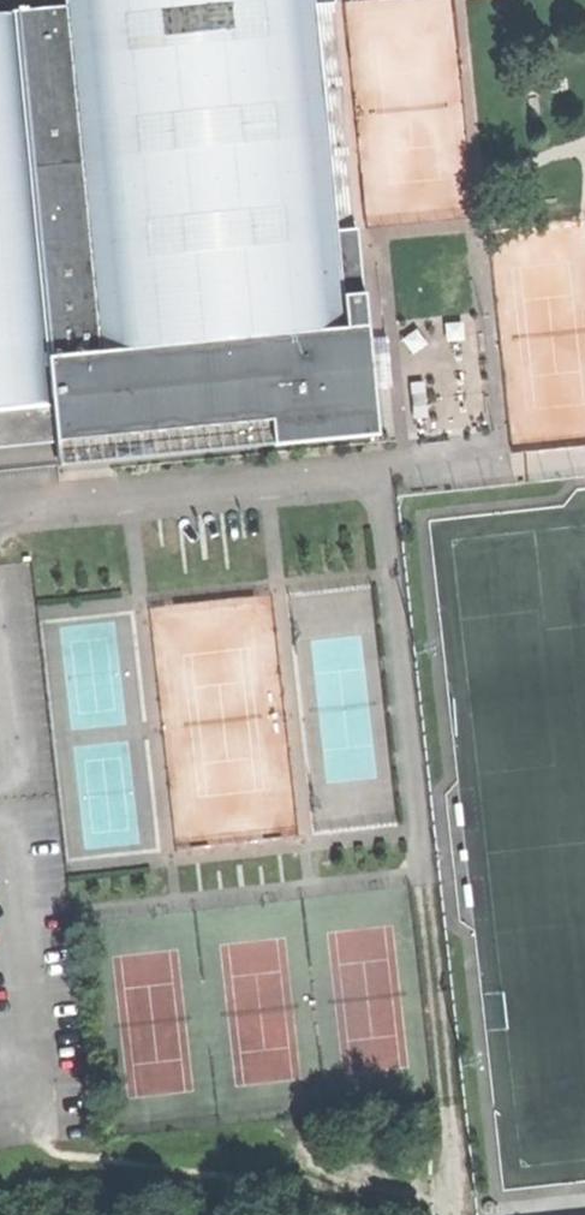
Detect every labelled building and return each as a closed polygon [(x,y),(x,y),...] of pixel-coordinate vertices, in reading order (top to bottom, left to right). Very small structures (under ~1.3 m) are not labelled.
[(66,5),(16,10),(0,12),(0,448),(7,447),(6,445),(42,441),(42,444),(52,443),(55,467),(249,447),(373,435),(332,0),(66,0),(66,5)]
